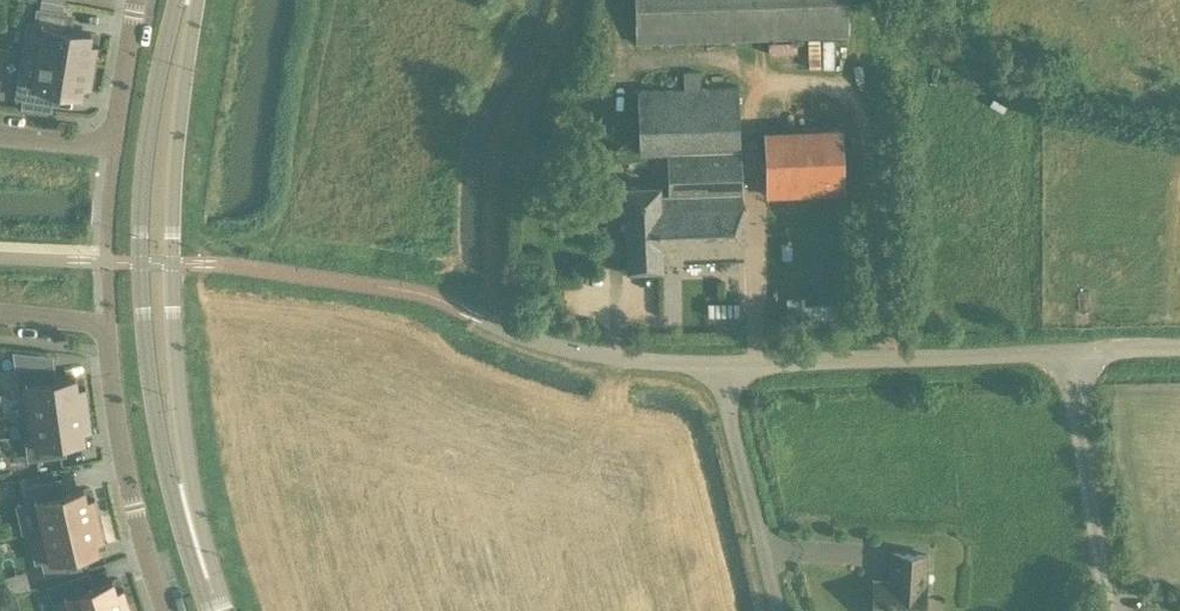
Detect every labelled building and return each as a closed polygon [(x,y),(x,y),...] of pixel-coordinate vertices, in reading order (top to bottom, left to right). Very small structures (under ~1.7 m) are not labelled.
[(849,34),(847,0),(634,0),(636,42),(849,34)] [(27,31),(24,51),(92,62),(97,33),(65,27),(67,13),(37,8),(35,23),(28,22),(27,31)] [(92,62),(24,51),(16,95),(52,101),(55,86),(82,91),(83,82),(87,83),(88,77),(89,77),(92,62)] [(662,260),(744,258),(740,85),(700,86),(700,70),(682,70),(683,86),(638,87),(639,152),(668,152),(669,193),(659,193),(659,184),(625,185),(628,267),(662,266),(662,260)] [(763,138),(765,175),(843,171),(842,134),(763,138)] [(739,301),(707,301),(707,316),(739,315),(739,301)] [(16,354),(18,369),(47,365),(46,357),(16,354)] [(17,369),(23,413),(85,404),(82,383),(78,383),(77,375),(49,379),(47,365),(17,369)] [(29,457),(59,453),(57,438),(85,434),(84,426),(88,425),(87,420),(88,420),(85,404),(23,413),(29,457)] [(96,515),(90,486),(58,494),(55,479),(26,486),(30,501),(34,500),(40,527),(29,530),(29,531),(96,515)] [(29,531),(36,560),(42,558),(46,573),(75,566),(72,552),(98,545),(96,537),(101,536),(96,515),(29,531)] [(893,552),(891,580),(874,579),(872,610),(924,610),(927,554),(893,552)] [(1,589),(26,587),(25,572),(0,573),(1,589)] [(51,610),(112,610),(128,606),(121,585),(116,586),(114,579),(88,588),(83,574),(42,587),(51,610)]
